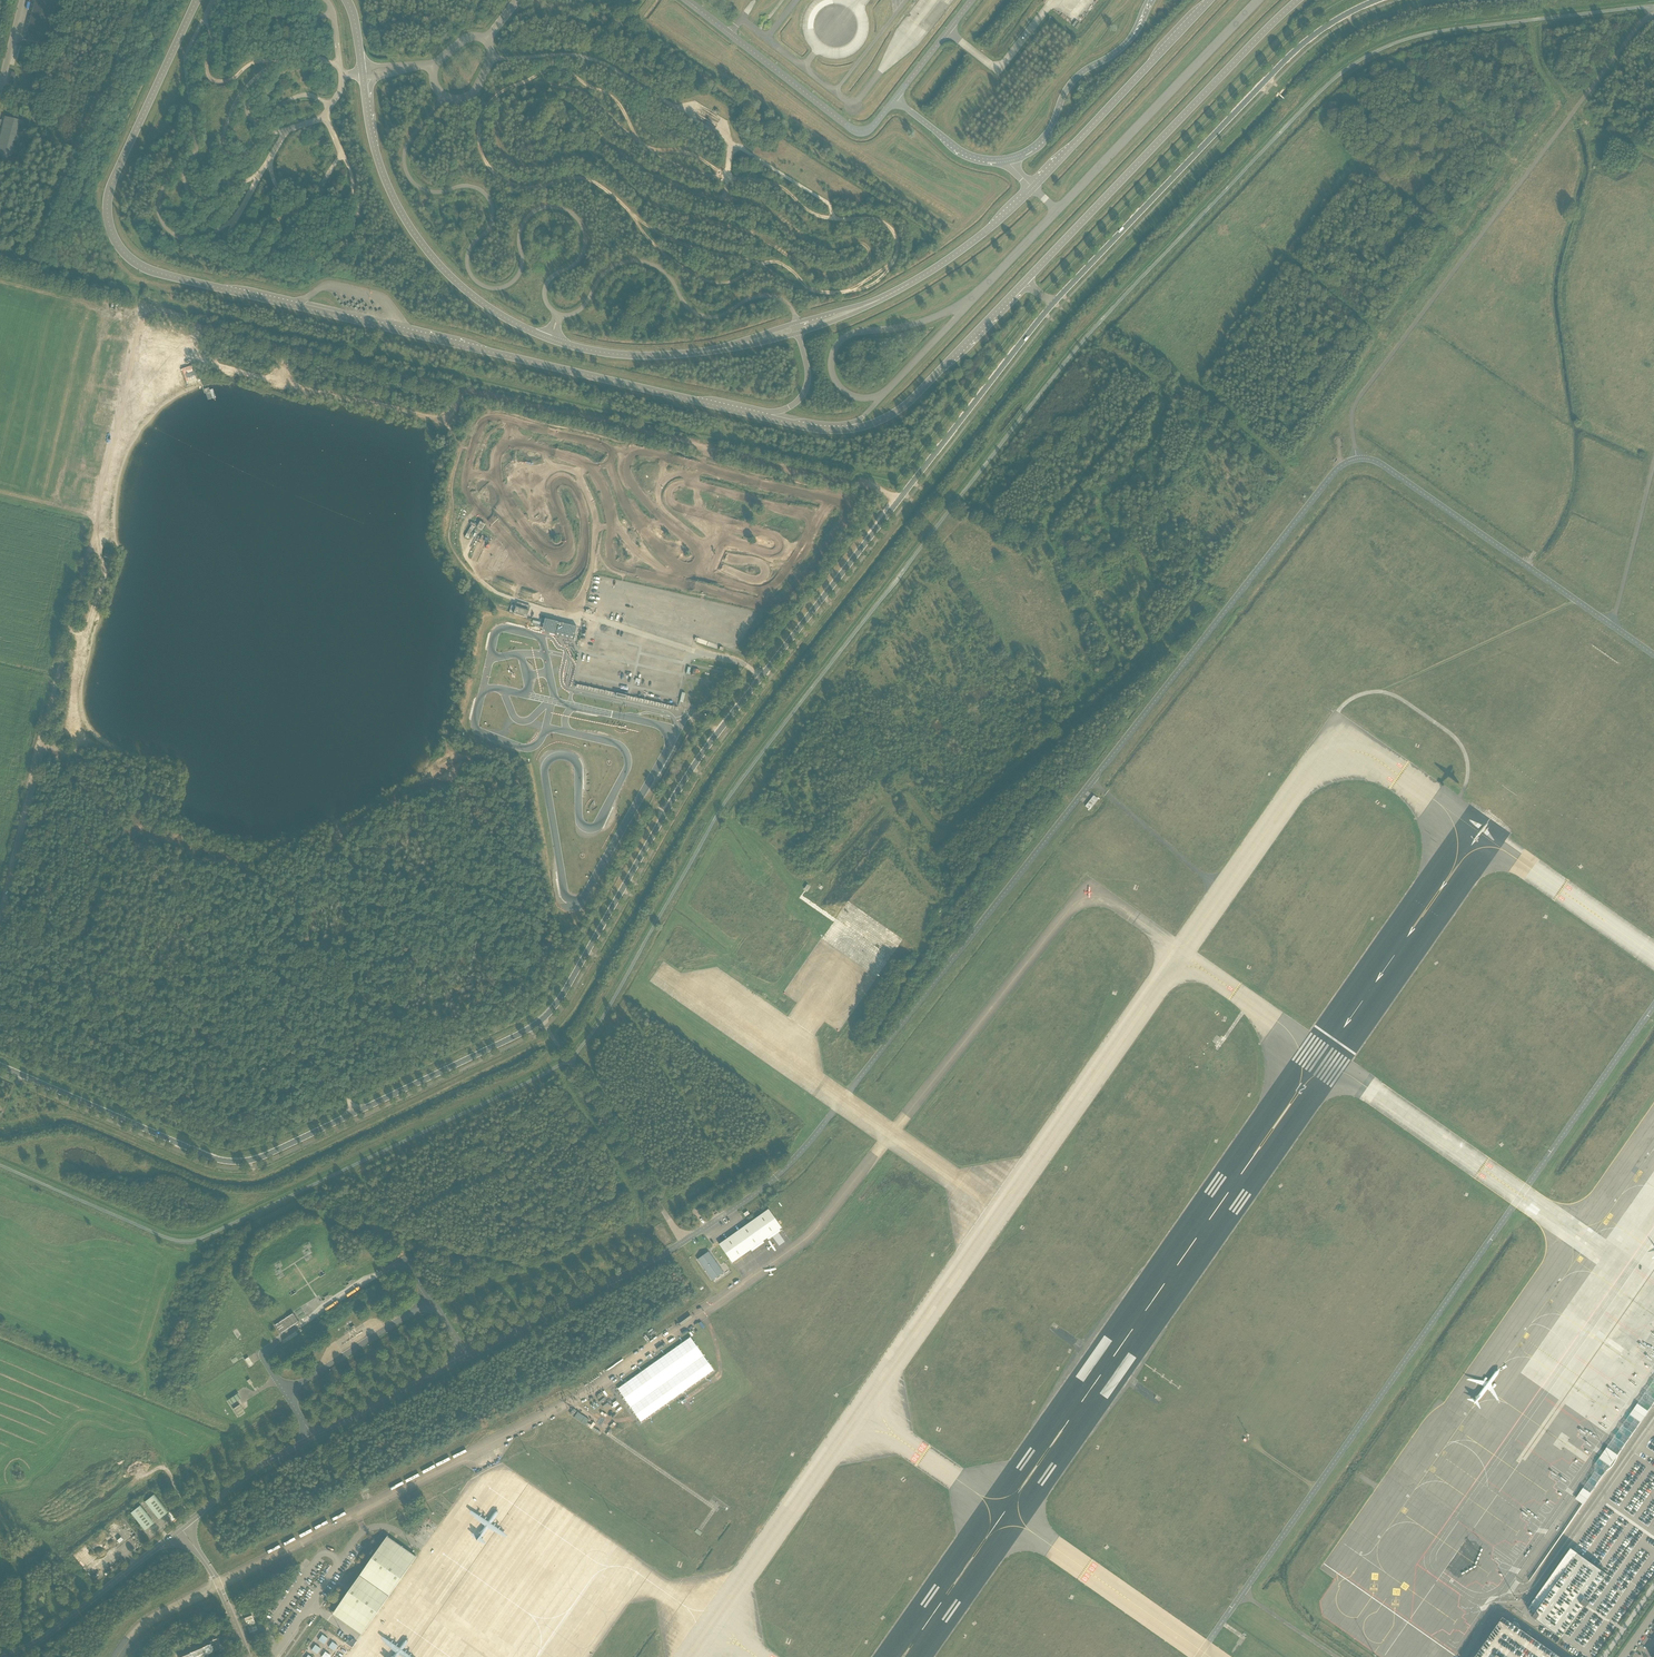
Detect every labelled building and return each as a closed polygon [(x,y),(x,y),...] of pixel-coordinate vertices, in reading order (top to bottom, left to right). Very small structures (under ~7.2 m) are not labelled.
[(43,45),(54,2),(47,0),(35,0),(25,40),(43,45)] [(6,164),(9,164),(12,165),(23,122),(5,118),(0,137),(0,162),(6,164)] [(480,521),(477,527),(481,530),(485,524),(480,521)] [(469,539),(475,524),(471,523),(465,537),(469,539)] [(594,588),(596,588),(598,582),(592,581),(588,595),(594,597),(595,592),(593,592),(594,588)] [(625,586),(625,583),(616,581),(614,588),(621,589),(622,586),(625,586)] [(513,614),(527,618),(529,611),(530,607),(517,602),(517,603),(516,607),(513,614)] [(555,632),(563,634),(565,624),(558,623),(545,620),(545,619),(543,629),(556,632),(555,632)] [(565,624),(563,634),(575,637),(574,640),(577,627),(565,624)] [(602,654),(609,656),(612,648),(604,646),(602,654)] [(575,690),(603,695),(604,690),(576,685),(575,690)] [(1093,796),(1089,802),(1085,806),(1090,810),(1098,800),(1093,796)] [(719,1245),(729,1259),(732,1263),(781,1228),(768,1210),(750,1223),(719,1245)] [(709,1252),(698,1260),(712,1280),(723,1273),(709,1252)] [(293,1313),(287,1318),(275,1325),(281,1334),(299,1322),(293,1313)] [(253,1364),(248,1357),(245,1360),(249,1367),(253,1364)] [(1595,1465),(1594,1473),(1575,1500),(1583,1505),(1653,1404),(1653,1380),(1595,1465)] [(227,1400),(228,1402),(231,1405),(239,1400),(236,1395),(227,1400)] [(234,1408),(233,1409),(239,1417),(245,1413),(242,1410),(240,1406),(239,1405),(234,1408)] [(145,1502),(159,1520),(168,1512),(154,1495),(145,1502)] [(130,1513),(131,1514),(145,1531),(154,1523),(140,1506),(130,1513)] [(387,1537),(382,1544),(332,1615),(362,1635),(411,1565),(416,1557),(387,1537)] [(1570,1549),(1528,1608),(1535,1613),(1539,1615),(1536,1620),(1561,1638),(1565,1632),(1583,1607),(1585,1605),(1587,1601),(1606,1574),(1602,1572),(1597,1568),(1588,1561),(1582,1557),(1573,1551),(1570,1549)] [(244,1618),(250,1633),(258,1630),(252,1615),(244,1618)] [(1475,1656),(1560,1656),(1545,1647),(1528,1635),(1507,1620),(1502,1617),(1475,1656)] [(321,1631),(303,1656),(348,1656),(352,1652),(321,1631)] [(212,1641),(210,1642),(208,1638),(176,1652),(179,1656),(212,1656),(216,1656),(214,1652),(222,1648),(218,1638),(212,1641)] [(350,1642),(348,1640),(345,1644),(352,1648),(356,1642),(352,1639),(350,1642)]
